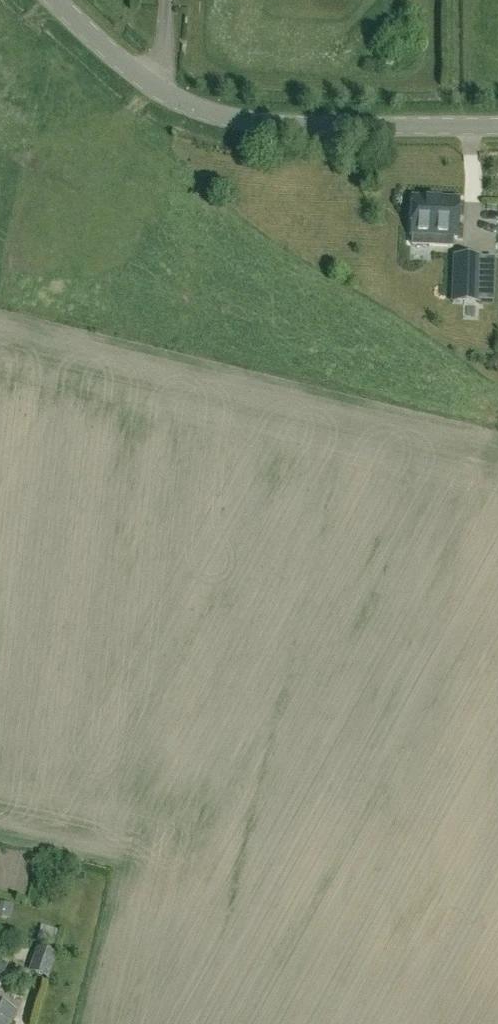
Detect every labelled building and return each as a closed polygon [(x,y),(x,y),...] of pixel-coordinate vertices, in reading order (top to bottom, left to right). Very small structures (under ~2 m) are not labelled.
[(458,201),(414,200),(412,237),(456,239),(458,201)] [(395,247),(398,227),(388,226),(385,246),(395,247)] [(480,258),(454,257),(439,257),(438,273),(442,273),(442,278),(454,279),(454,287),(479,288),(480,258)] [(37,948),(28,973),(48,981),(57,955),(37,948)] [(17,1014),(0,1007),(0,1023),(13,1023),(17,1014)]
